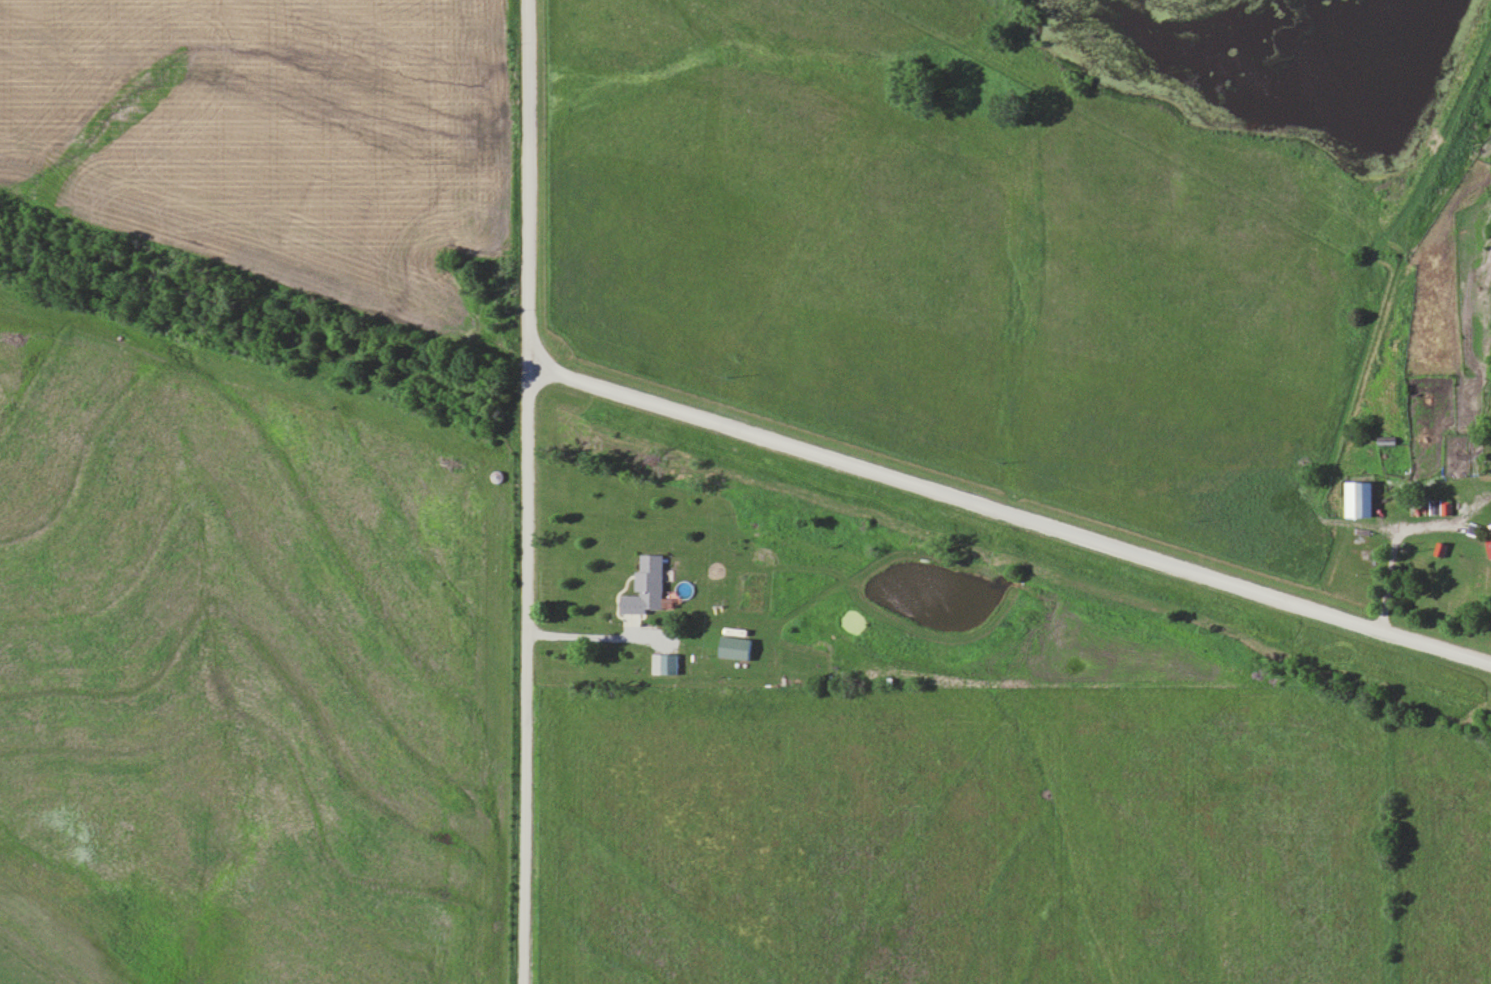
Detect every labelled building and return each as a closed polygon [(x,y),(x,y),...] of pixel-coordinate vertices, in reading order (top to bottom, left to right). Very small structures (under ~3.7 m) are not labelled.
[(1342,484),(1342,519),(1371,519),(1371,484),(1342,484)] [(1483,540),(1486,559),(1490,558),(1490,538),(1483,540)] [(640,595),(622,595),(621,611),(666,612),(667,554),(640,554),(640,595)]
